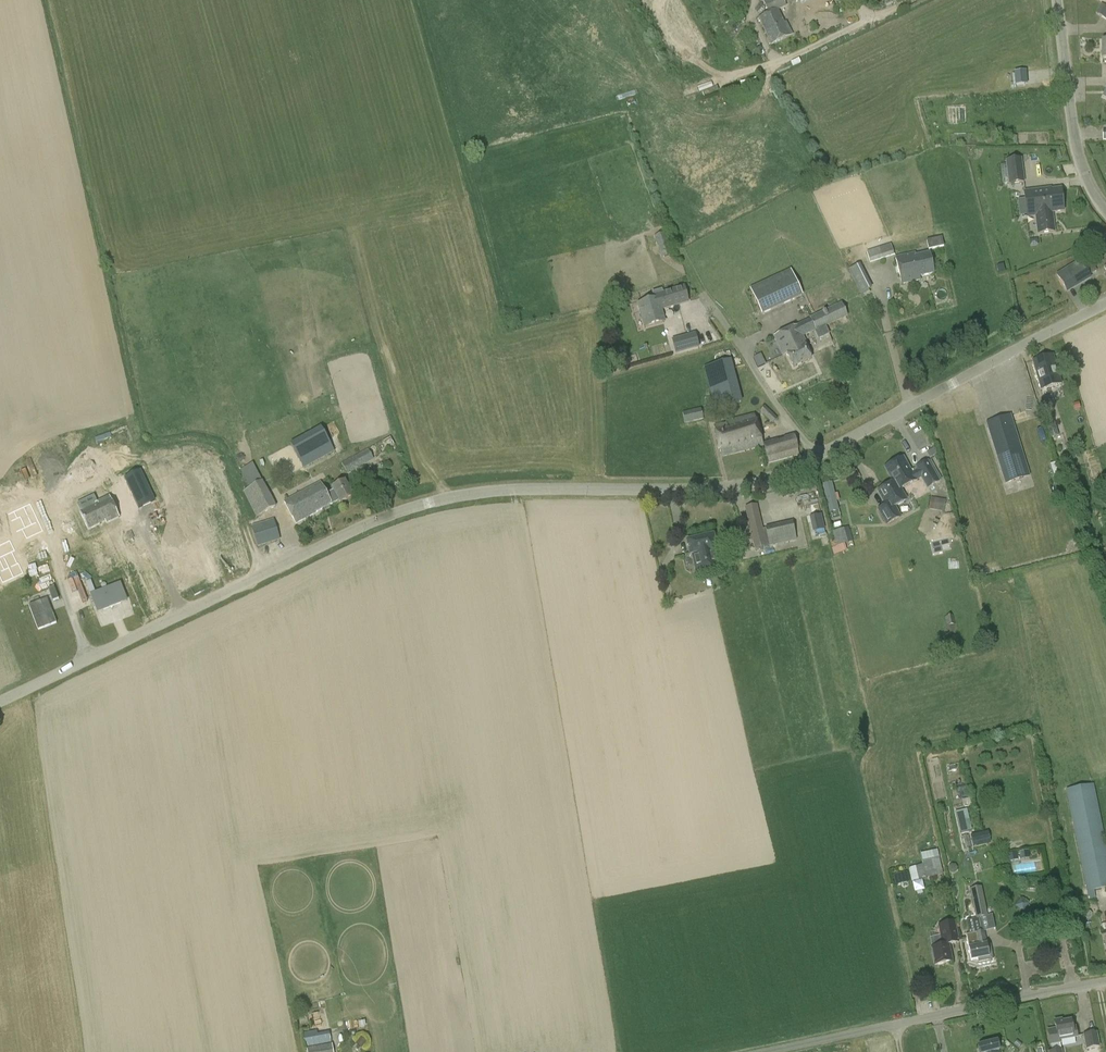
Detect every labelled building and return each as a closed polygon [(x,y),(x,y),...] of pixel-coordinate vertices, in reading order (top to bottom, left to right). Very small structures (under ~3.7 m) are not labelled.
[(787,36),(782,25),(784,24),(777,10),(785,6),(782,0),(767,0),(763,2),(769,13),(758,18),(771,45),(787,36)] [(1095,13),(1101,17),(1105,8),(1101,4),(1095,13)] [(1005,160),(1008,185),(1025,183),(1022,158),(1005,160)] [(1054,232),(1052,212),(1063,211),(1061,189),(1045,191),(1045,190),(1024,192),(1027,217),(1036,216),(1038,234),(1054,232)] [(654,237),(661,258),(674,254),(667,232),(654,237)] [(929,249),(943,246),(941,237),(927,240),(929,249)] [(894,255),(890,244),(866,252),(870,263),(894,255)] [(933,273),(929,253),(915,256),(915,253),(896,258),(901,284),(918,280),(917,277),(933,273)] [(1067,293),(1092,279),(1090,275),(1097,271),(1089,257),(1081,262),(1080,260),(1056,275),(1067,293)] [(848,270),(860,294),(872,288),(860,264),(848,270)] [(750,289),(762,315),(803,296),(791,269),(750,289)] [(663,298),(658,300),(657,299),(638,305),(644,328),(664,322),(660,307),(665,305),(665,307),(689,300),(686,288),(662,295),(663,298)] [(803,336),(848,315),(842,303),(810,318),(811,319),(773,336),(783,356),(787,354),(794,367),(811,359),(805,345),(807,345),(803,336)] [(826,325),(814,331),(818,339),(830,334),(826,325)] [(698,347),(695,335),(672,341),(676,353),(698,347)] [(761,355),(753,359),(758,368),(765,364),(761,355)] [(1053,355),(1032,361),(1041,390),(1061,384),(1053,355)] [(715,409),(743,402),(732,360),(704,367),(715,409)] [(778,419),(765,405),(759,411),(771,425),(778,419)] [(1050,407),(1041,410),(1050,438),(1059,435),(1050,407)] [(685,424),(702,421),(700,409),(683,412),(685,424)] [(998,458),(1008,455),(1012,468),(1025,464),(1010,415),(987,423),(998,458)] [(755,417),(714,426),(724,457),(763,446),(755,417)] [(321,427),(291,444),(303,468),(335,451),(321,427)] [(794,435),(763,444),(768,463),(799,455),(794,435)] [(348,474),(374,460),(367,448),(342,463),(348,474)] [(886,468),(894,482),(879,491),(887,505),(879,509),(887,524),(900,517),(894,507),(906,500),(900,489),(915,481),(915,480),(922,477),(928,488),(939,482),(927,462),(917,467),(919,471),(912,474),(903,458),(886,468)] [(1056,462),(1049,464),(1053,478),(1060,476),(1056,462)] [(253,463),(240,470),(249,487),(256,484),(262,481),(253,463)] [(141,471),(124,479),(138,509),(155,501),(141,471)] [(243,490),(257,517),(276,507),(262,481),(256,484),(243,490)] [(830,481),(822,484),(828,504),(836,501),(830,481)] [(332,504),(332,503),(339,500),(341,503),(353,496),(345,482),(333,489),(334,491),(327,495),(320,482),(284,501),(295,523),(316,512),(332,504)] [(6,503),(24,561),(43,556),(39,541),(47,538),(34,494),(6,503)] [(931,497),(929,510),(944,512),(946,500),(931,497)] [(100,505),(81,514),(89,531),(107,523),(107,525),(120,519),(110,498),(99,503),(100,505)] [(764,538),(757,505),(744,507),(752,540),(764,538)] [(812,532),(825,530),(823,513),(810,515),(812,532)] [(258,546),(280,539),(273,520),(251,527),(258,546)] [(170,521),(65,547),(74,587),(180,562),(170,521)] [(796,540),(792,522),(765,528),(769,546),(796,540)] [(844,528),(832,532),(839,553),(847,551),(845,544),(848,543),(844,528)] [(687,541),(690,554),(692,554),(696,572),(718,567),(714,549),(716,549),(713,535),(687,541)] [(5,583),(25,573),(20,561),(19,561),(14,552),(16,551),(11,540),(0,545),(0,573),(5,583)] [(46,600),(28,607),(38,632),(55,625),(46,600)] [(1087,891),(1105,888),(1105,846),(1094,784),(1066,791),(1087,891)] [(960,833),(972,830),(968,809),(955,812),(960,833)] [(986,826),(995,823),(993,815),(983,817),(986,826)] [(988,831),(970,835),(973,846),(991,842),(988,831)] [(1017,852),(1007,854),(1009,862),(1018,860),(1017,852)] [(908,868),(911,882),(943,874),(939,857),(921,861),(922,865),(908,868)] [(908,871),(894,873),(895,884),(910,882),(908,871)] [(914,891),(924,890),(923,880),(912,881),(914,891)] [(966,921),(968,935),(966,935),(971,960),(989,957),(984,932),(995,929),(992,915),(987,916),(981,887),(969,889),(975,919),(966,921)] [(948,945),(959,943),(954,922),(944,925),(946,935),(931,939),(933,948),(932,949),(935,965),(951,962),(948,945)] [(323,1016),(314,1017),(316,1027),(325,1026),(323,1016)] [(1060,1044),(1060,1041),(1074,1038),(1077,1037),(1075,1028),(1072,1028),(1071,1021),(1059,1023),(1057,1021),(1054,1021),(1056,1029),(1047,1031),(1050,1046),(1051,1046),(1052,1051),(1061,1051),(1060,1044)] [(302,1034),(305,1047),(331,1042),(329,1032),(318,1035),(317,1031),(302,1034)] [(1086,1050),(1099,1047),(1096,1033),(1083,1035),(1086,1050)] [(361,1038),(356,1044),(362,1049),(367,1042),(361,1038)] [(999,1051),(1000,1051),(998,1041),(976,1047),(978,1051),(999,1051)] [(306,1048),(307,1051),(334,1051),(332,1044),(306,1048)]
